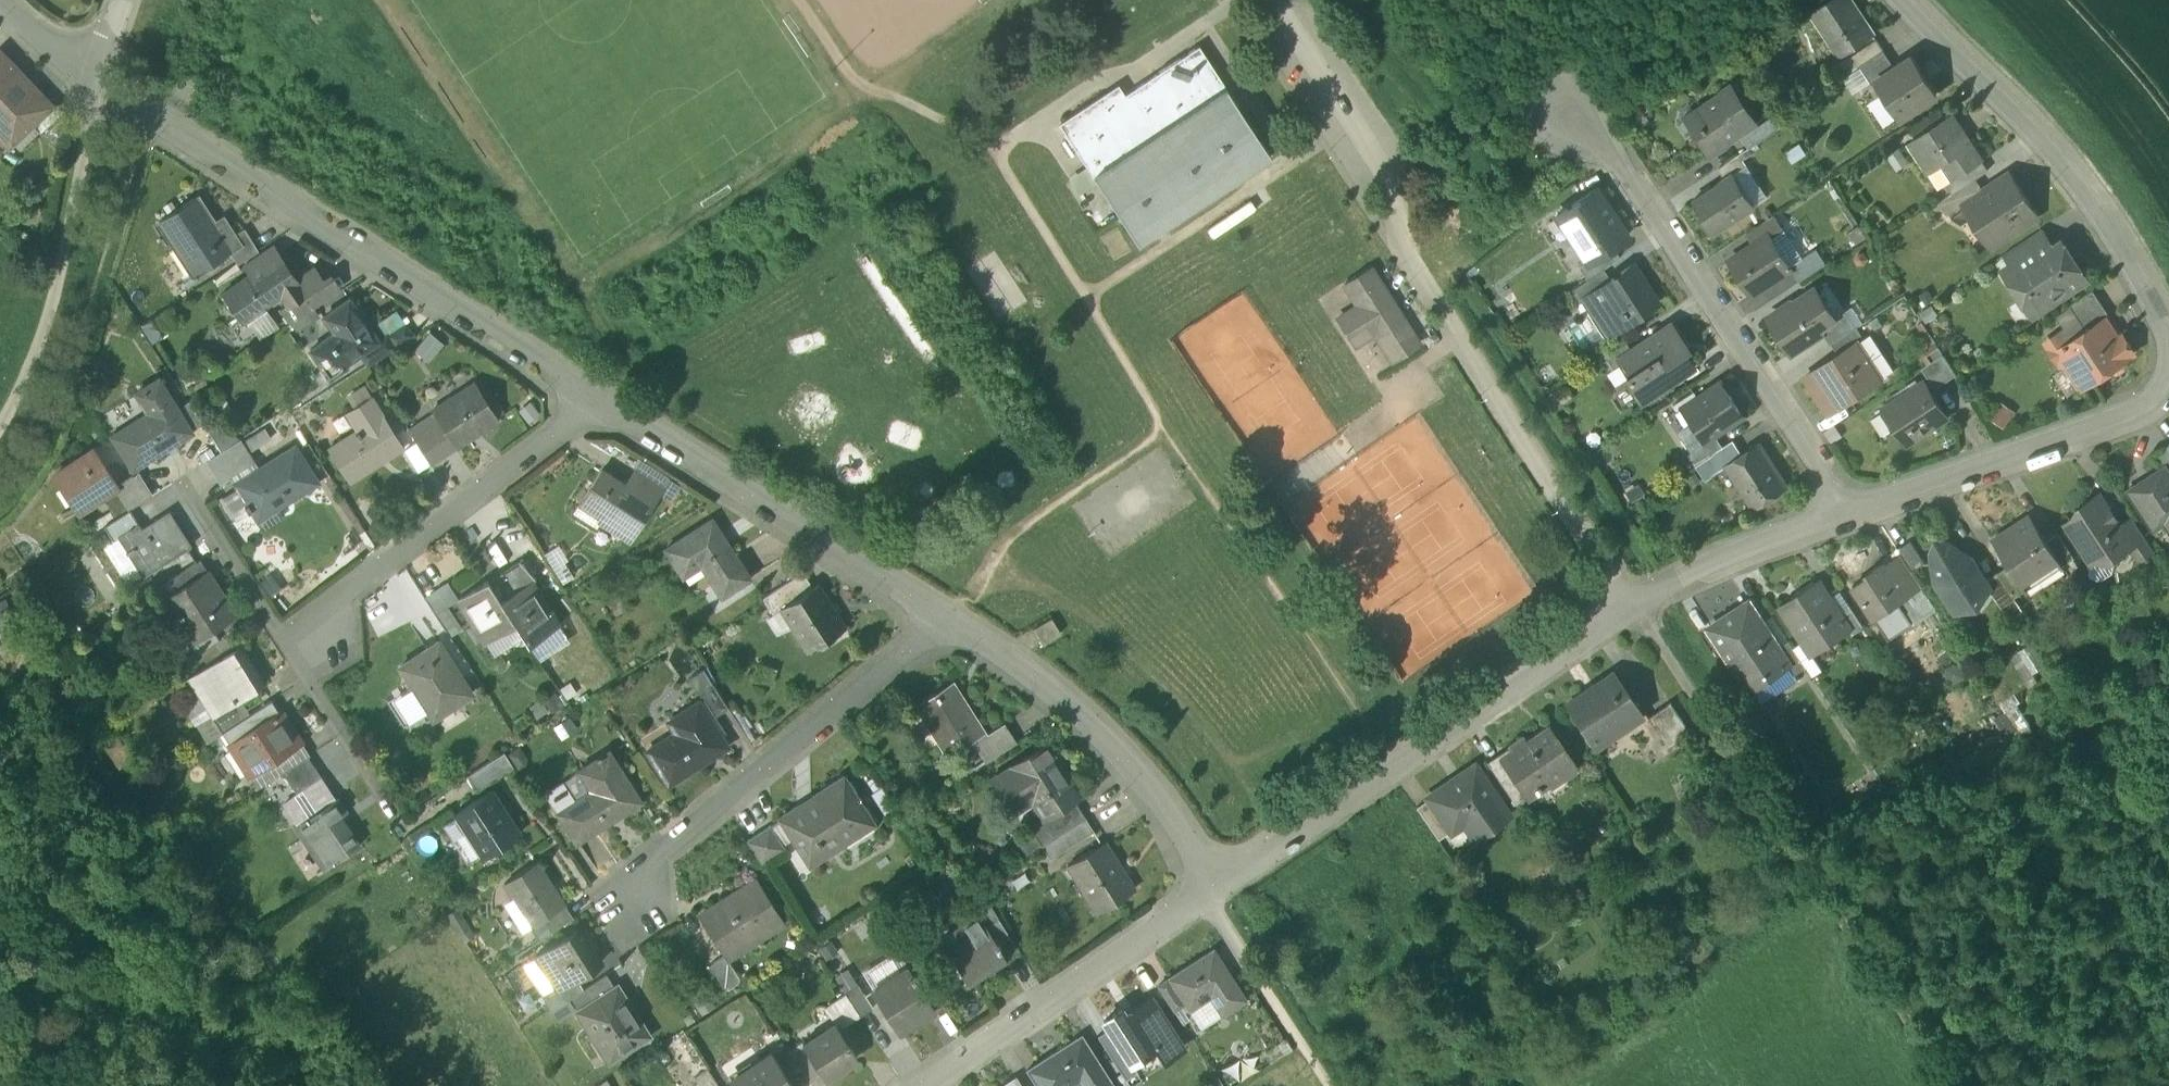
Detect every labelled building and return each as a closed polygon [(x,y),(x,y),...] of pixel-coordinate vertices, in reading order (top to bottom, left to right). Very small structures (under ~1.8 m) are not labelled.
[(1814,13),(1832,41),(1837,38),(1846,53),(1874,34),(1852,0),(1833,0),(1814,13)] [(1877,40),(1852,57),(1859,68),(1861,67),(1884,52),(1884,51),(1877,40)] [(1199,47),(1119,100),(1113,91),(1060,126),(1100,188),(1110,203),(1138,245),(1271,158),(1199,47)] [(1884,52),(1861,67),(1872,83),(1875,81),(1895,68),(1884,52)] [(0,53),(0,54),(0,123),(1,124),(0,125),(0,136),(9,146),(51,106),(36,91),(32,95),(11,73),(15,69),(0,53)] [(1937,93),(1913,56),(1895,68),(1875,81),(1899,118),(1903,114),(1907,115),(1912,112),(1913,108),(1937,93)] [(1859,68),(1852,57),(1835,68),(1842,79),(1859,68)] [(1731,88),(1689,116),(1698,130),(1694,133),(1708,155),(1755,124),(1731,88)] [(1783,110),(1772,117),(1780,128),(1790,121),(1783,110)] [(1981,161),(1952,116),(1910,144),(1923,163),(1936,154),(1953,179),(1980,161),(1981,161)] [(1772,117),(1741,138),(1749,149),(1780,128),(1772,117)] [(1740,155),(1719,168),(1725,178),(1734,173),(1747,165),(1740,155)] [(1987,172),(1980,161),(1953,179),(1944,185),(1951,196),(1977,179),(1987,172)] [(1766,197),(1748,171),(1737,178),(1754,204),(1766,197)] [(1725,178),(1692,200),(1713,231),(1754,204),(1737,178),(1734,173),(1725,178)] [(1984,189),(1962,204),(1963,205),(1991,247),(2038,216),(2010,173),(1984,189)] [(1984,189),(1977,179),(1951,196),(1939,203),(1947,215),(1963,205),(1962,204),(1984,189)] [(1082,222),(1110,203),(1100,188),(1072,207),(1082,222)] [(1564,229),(1587,263),(1612,247),(1626,237),(1596,189),(1561,212),(1570,225),(1564,229)] [(202,210),(196,199),(161,222),(178,250),(189,243),(207,271),(233,254),(225,243),(235,237),(225,221),(217,226),(206,208),(202,210)] [(1774,215),(1746,234),(1754,245),(1768,235),(1772,240),(1785,231),(1774,215)] [(235,237),(225,243),(233,254),(239,264),(259,251),(245,230),(235,237)] [(2043,230),(2005,255),(2012,265),(2028,254),(2035,266),(2051,255),(2054,247),(2043,230)] [(1754,245),(1730,260),(1753,295),(1791,270),(1790,268),(1792,267),(1791,266),(1790,265),(1788,266),(1772,240),(1768,235),(1754,245)] [(2051,255),(2035,266),(2028,254),(2012,265),(2007,268),(2026,296),(2035,291),(2044,305),(2056,297),(2055,289),(2060,286),(2068,289),(2083,280),(2073,264),(2075,262),(2065,246),(2060,249),(2054,247),(2051,255)] [(1579,268),(1586,280),(1603,269),(1619,258),(1612,247),(1587,263),(1579,268)] [(278,254),(273,258),(268,250),(245,265),(253,276),(228,292),(228,293),(223,296),(240,322),(246,318),(260,339),(279,327),(264,307),(281,295),(288,305),(289,306),(305,295),(278,254)] [(1817,250),(1791,266),(1792,267),(1790,268),(1791,270),(1799,283),(1826,264),(1817,250)] [(1610,280),(1583,298),(1583,299),(1608,336),(1659,302),(1633,264),(1610,280)] [(1419,344),(1371,269),(1345,286),(1358,306),(1338,319),(1350,337),(1370,325),(1375,332),(1385,332),(1401,356),(1419,344)] [(1586,280),(1570,291),(1578,303),(1583,299),(1583,298),(1610,280),(1603,269),(1586,280)] [(2109,317),(2092,291),(2070,306),(2087,331),(2105,320),(2109,317)] [(1809,294),(1792,305),(1790,305),(1774,315),(1772,324),(1782,339),(1790,340),(1797,350),(1823,333),(1820,329),(1836,319),(1835,319),(1825,302),(1818,307),(1809,294)] [(305,295),(289,306),(288,305),(281,310),(290,324),(315,309),(305,295)] [(351,300),(329,315),(338,328),(343,324),(347,329),(312,352),(332,381),(350,368),(347,364),(360,356),(380,342),(351,300)] [(139,327),(149,343),(159,336),(157,333),(172,323),(164,311),(139,327)] [(1845,312),(1835,319),(1836,319),(1820,329),(1823,333),(1830,345),(1833,344),(1856,328),(1845,312)] [(2118,339),(2105,320),(2087,331),(2068,343),(2064,337),(2058,335),(2052,339),(2049,346),(2060,363),(2066,359),(2075,354),(2091,380),(2109,368),(2117,372),(2123,368),(2123,359),(2133,353),(2123,336),(2118,339)] [(1856,328),(1833,344),(1839,354),(1856,342),(1857,343),(1865,338),(1858,327),(1856,328)] [(1635,353),(1623,362),(1631,374),(1626,378),(1639,398),(1691,363),(1682,349),(1686,347),(1673,328),(1635,353)] [(428,334),(414,352),(428,364),(443,346),(428,334)] [(380,342),(360,356),(368,367),(396,348),(389,337),(380,342)] [(1626,339),(1604,354),(1614,368),(1623,362),(1635,353),(1626,339)] [(1839,354),(1807,375),(1830,411),(1880,378),(1857,343),(1856,342),(1839,354)] [(1921,355),(1927,365),(1941,356),(1935,346),(1921,355)] [(2091,380),(2075,354),(2066,359),(2082,386),(2091,380)] [(1943,355),(1922,369),(1935,389),(1957,375),(1943,355)] [(175,407),(159,381),(137,395),(150,415),(113,437),(133,469),(191,433),(190,432),(175,407)] [(1720,381),(1679,408),(1704,445),(1716,437),(1745,418),(1720,381)] [(1924,382),(1882,410),(1883,412),(1887,410),(1897,426),(1894,428),(1905,445),(1934,427),(1932,424),(1946,415),(1924,382)] [(345,396),(353,409),(371,398),(363,385),(345,396)] [(475,385),(434,410),(435,412),(443,425),(457,448),(499,422),(497,419),(481,393),(475,385)] [(488,388),(481,393),(497,419),(504,414),(488,388)] [(397,436),(372,397),(371,398),(353,409),(345,414),(357,433),(329,451),(350,485),(405,449),(397,436)] [(186,401),(175,407),(190,432),(202,425),(186,401)] [(1998,403),(1988,420),(2003,431),(2014,414),(1998,403)] [(408,430),(415,442),(443,425),(435,412),(407,429),(408,430)] [(430,465),(457,448),(443,425),(415,442),(430,465)] [(415,442),(408,430),(397,436),(405,449),(419,472),(430,465),(415,442)] [(254,432),(241,439),(250,453),(263,445),(254,432)] [(1704,445),(1687,456),(1694,467),(1695,467),(1717,452),(1723,448),(1716,437),(1704,445)] [(247,471),(258,464),(250,453),(241,439),(231,446),(247,471)] [(1760,445),(1727,466),(1754,508),(1787,487),(1760,445)] [(247,471),(231,446),(207,462),(222,486),(247,471)] [(296,446),(235,485),(238,489),(222,498),(236,521),(248,514),(249,514),(252,512),(255,517),(274,504),(277,509),(319,483),(296,446)] [(2168,446),(2154,455),(2163,469),(2168,467),(2168,469),(2168,446)] [(115,489),(118,487),(92,447),(49,475),(77,518),(117,492),(115,489)] [(1695,467),(1694,467),(1704,481),(1727,466),(1717,452),(1695,467)] [(2145,481),(2144,480),(2132,487),(2133,489),(2130,491),(2155,530),(2168,521),(2168,469),(2168,467),(2163,469),(2145,481)] [(604,472),(585,501),(606,514),(605,516),(634,535),(664,489),(644,475),(635,489),(637,490),(636,491),(604,472)] [(118,487),(115,489),(117,492),(129,511),(130,511),(152,496),(139,474),(118,487)] [(2100,494),(2082,506),(2085,511),(2066,523),(2091,562),(2100,556),(2112,559),(2129,548),(2133,545),(2121,526),(2100,494)] [(606,514),(585,501),(578,512),(599,525),(605,516),(606,514)] [(129,511),(104,527),(113,542),(124,535),(139,526),(130,511),(129,511)] [(169,513),(141,530),(139,526),(124,535),(132,548),(123,554),(125,557),(128,555),(143,579),(192,548),(169,513)] [(2047,542),(2030,516),(1993,540),(2010,566),(2025,590),(2027,590),(2022,583),(2057,560),(2061,566),(2063,566),(2047,542)] [(2154,552),(2132,519),(2121,526),(2133,545),(2129,548),(2138,562),(2154,552)] [(714,522),(668,551),(682,573),(701,561),(723,597),(751,581),(714,522)] [(2073,558),(2058,535),(2047,542),(2063,566),(2073,558)] [(1925,563),(1911,541),(1898,550),(1901,554),(1913,571),(1925,563)] [(1974,559),(1946,545),(1934,553),(1935,584),(1943,583),(1943,588),(1954,605),(1985,584),(1985,583),(1975,568),(1971,566),(1974,559)] [(1913,571),(1901,554),(1885,565),(1907,598),(1923,587),(1913,571)] [(523,559),(500,573),(513,594),(513,595),(530,584),(536,580),(523,559)] [(200,561),(169,581),(176,592),(207,572),(200,561)] [(1875,572),(1853,586),(1875,619),(1907,598),(1885,565),(1883,562),(1874,569),(1875,572)] [(2025,590),(2010,566),(1998,573),(2015,598),(2025,590)] [(176,592),(162,601),(176,622),(183,617),(196,638),(189,642),(190,644),(212,630),(235,615),(225,599),(220,602),(204,577),(208,573),(207,572),(176,592)] [(1985,583),(1985,584),(1989,589),(2001,607),(2015,598),(1998,573),(1985,583)] [(801,575),(763,599),(774,615),(782,610),(788,606),(811,592),(801,575)] [(488,581),(459,599),(475,625),(474,626),(485,644),(516,625),(501,601),(488,581)] [(1840,615),(1819,582),(1816,584),(1814,581),(1797,592),(1799,595),(1782,606),(1804,640),(1813,653),(1849,630),(1850,629),(1840,615)] [(530,584),(513,595),(513,594),(501,601),(516,625),(529,645),(559,626),(548,608),(546,609),(530,584)] [(1985,584),(1954,605),(1958,610),(1978,606),(1989,589),(1985,584)] [(811,592),(788,606),(800,625),(794,629),(809,652),(847,629),(820,586),(811,592)] [(1778,648),(1750,606),(1737,615),(1733,612),(1724,618),(1724,623),(1713,630),(1748,684),(1785,660),(1786,660),(1782,654),(1778,648)] [(1865,628),(1851,608),(1840,615),(1850,629),(1849,630),(1853,636),(1865,628)] [(782,610),(774,615),(766,621),(775,636),(794,629),(782,610)] [(1051,619),(1034,630),(1034,631),(1035,631),(1044,644),(1043,644),(1044,645),(1060,635),(1051,619)] [(212,630),(190,644),(198,655),(220,641),(212,630)] [(1813,653),(1804,640),(1794,647),(1793,647),(1802,661),(1802,660),(1813,653)] [(1794,647),(1790,641),(1778,648),(1782,654),(1786,660),(1785,660),(1795,675),(1807,667),(1802,660),(1802,661),(1793,647),(1794,647)] [(471,696),(439,644),(401,669),(413,688),(418,685),(437,717),(471,696)] [(2030,645),(2019,652),(2033,674),(2044,667),(2030,645)] [(240,648),(188,680),(189,681),(193,679),(215,714),(211,717),(212,718),(214,716),(236,703),(265,686),(240,648)] [(2001,668),(1987,677),(2000,698),(2021,685),(2014,675),(2008,679),(2001,668)] [(728,709),(703,670),(689,679),(714,718),(728,709)] [(1614,673),(1565,705),(1592,746),(1641,713),(1614,673)] [(956,684),(935,697),(934,695),(917,706),(949,757),(985,734),(970,710),(971,709),(956,684)] [(1668,696),(1644,711),(1669,748),(1692,733),(1668,696)] [(272,701),(248,716),(255,728),(279,712),(272,701)] [(236,703),(214,716),(224,731),(245,718),(236,703)] [(700,704),(670,723),(676,734),(648,751),(670,785),(728,748),(700,704)] [(279,712),(255,728),(248,716),(245,718),(224,731),(222,733),(250,779),(303,745),(281,711),(279,712)] [(224,731),(214,716),(212,718),(195,728),(205,744),(222,733),(224,731)] [(1003,727),(975,744),(987,763),(1015,745),(1003,727)] [(1523,735),(1507,746),(1511,752),(1501,759),(1527,797),(1536,791),(1536,792),(1541,789),(1540,788),(1549,782),(1547,778),(1557,771),(1562,779),(1576,770),(1548,727),(1527,741),(1523,735)] [(303,745),(250,779),(256,788),(282,772),(307,756),(309,754),(303,745)] [(1046,746),(992,780),(1008,806),(1027,795),(1042,819),(1043,821),(1073,801),(1079,798),(1046,746)] [(504,754),(467,777),(477,792),(513,769),(504,754)] [(640,804),(610,754),(607,756),(606,754),(598,759),(599,761),(584,770),(599,793),(592,797),(590,794),(575,803),(558,814),(577,844),(640,804)] [(307,756),(282,772),(299,797),(309,790),(321,783),(324,781),(307,756)] [(1527,797),(1501,759),(1489,767),(1515,805),(1527,797)] [(1473,768),(1428,798),(1450,831),(1467,819),(1477,833),(1505,814),(1473,768)] [(844,780),(781,819),(782,821),(793,838),(812,867),(830,855),(825,847),(870,819),(844,780)] [(321,783),(309,790),(322,808),(333,801),(321,783)] [(555,816),(558,814),(575,803),(561,783),(542,795),(555,816)] [(519,834),(493,792),(455,816),(481,858),(519,834)] [(1450,831),(1428,798),(1415,807),(1437,840),(1450,831)] [(322,808),(295,825),(305,839),(309,837),(328,866),(359,846),(340,816),(345,813),(336,799),(333,801),(322,808)] [(1073,801),(1043,821),(1042,819),(1028,828),(1041,847),(1085,819),(1073,801)] [(1085,819),(1041,847),(1050,861),(1094,833),(1085,819)] [(782,821),(770,829),(781,846),(793,838),(782,821)] [(770,829),(749,842),(762,864),(784,850),(781,846),(770,829)] [(1105,842),(1066,866),(1096,913),(1134,889),(1105,842)] [(537,863),(504,885),(529,924),(562,904),(537,863)] [(933,876),(946,895),(966,883),(954,863),(933,876)] [(757,880),(699,916),(720,950),(760,924),(767,933),(784,922),(757,880)] [(997,918),(983,895),(968,904),(977,917),(978,916),(984,926),(997,918)] [(562,904),(529,924),(539,940),(572,919),(562,904)] [(447,915),(463,941),(473,935),(456,909),(447,915)] [(977,917),(940,940),(941,941),(946,937),(974,981),(968,984),(969,986),(1006,962),(999,952),(1002,950),(998,944),(996,946),(984,926),(978,916),(977,917)] [(1010,937),(997,918),(984,926),(996,946),(998,944),(1010,937)] [(578,929),(536,956),(539,961),(556,987),(557,989),(575,979),(599,963),(578,929)] [(1245,1001),(1228,973),(1224,975),(1210,953),(1157,987),(1173,1011),(1184,1004),(1188,1010),(1212,996),(1224,1014),(1245,1001)] [(726,954),(710,964),(725,986),(741,976),(726,954)] [(522,965),(543,995),(556,987),(539,961),(536,956),(522,965)] [(906,967),(873,988),(876,993),(899,1030),(932,1009),(906,967)] [(582,990),(572,997),(581,1011),(617,988),(608,973),(582,990)] [(866,977),(857,983),(867,999),(876,993),(873,988),(866,977)] [(575,979),(557,989),(556,987),(543,995),(552,1009),(572,997),(582,990),(575,979)] [(867,999),(857,983),(844,992),(859,1016),(872,1008),(867,999)] [(581,1011),(579,1012),(594,1035),(598,1032),(613,1057),(609,1060),(611,1061),(651,1036),(620,986),(617,988),(581,1011)] [(1143,996),(1092,1028),(1107,1052),(1118,1045),(1123,1052),(1143,1040),(1155,1058),(1179,1043),(1161,1015),(1157,1017),(1143,996)] [(1212,996),(1188,1010),(1187,1012),(1199,1031),(1224,1014),(1212,996)] [(561,1023),(579,1012),(581,1011),(572,997),(552,1009),(561,1023)] [(804,1045),(803,1046),(821,1073),(824,1079),(856,1058),(835,1025),(804,1045)] [(1078,1038),(1026,1071),(1035,1085),(1072,1085),(1080,1081),(1083,1085),(1112,1085),(1113,1085),(1095,1057),(1092,1060),(1078,1038)] [(1284,1038),(1262,1053),(1270,1065),(1292,1050),(1284,1038)] [(689,1040),(675,1049),(683,1060),(696,1051),(689,1040)] [(1143,1040),(1123,1052),(1120,1055),(1132,1073),(1155,1058),(1143,1040)] [(804,1045),(803,1042),(789,1051),(808,1082),(821,1073),(803,1046),(804,1045)] [(789,1051),(776,1060),(792,1085),(801,1085),(808,1082),(789,1051)] [(731,1080),(734,1085),(792,1085),(776,1060),(772,1054),(731,1080)] [(694,1076),(701,1085),(718,1085),(707,1068),(694,1076)]
